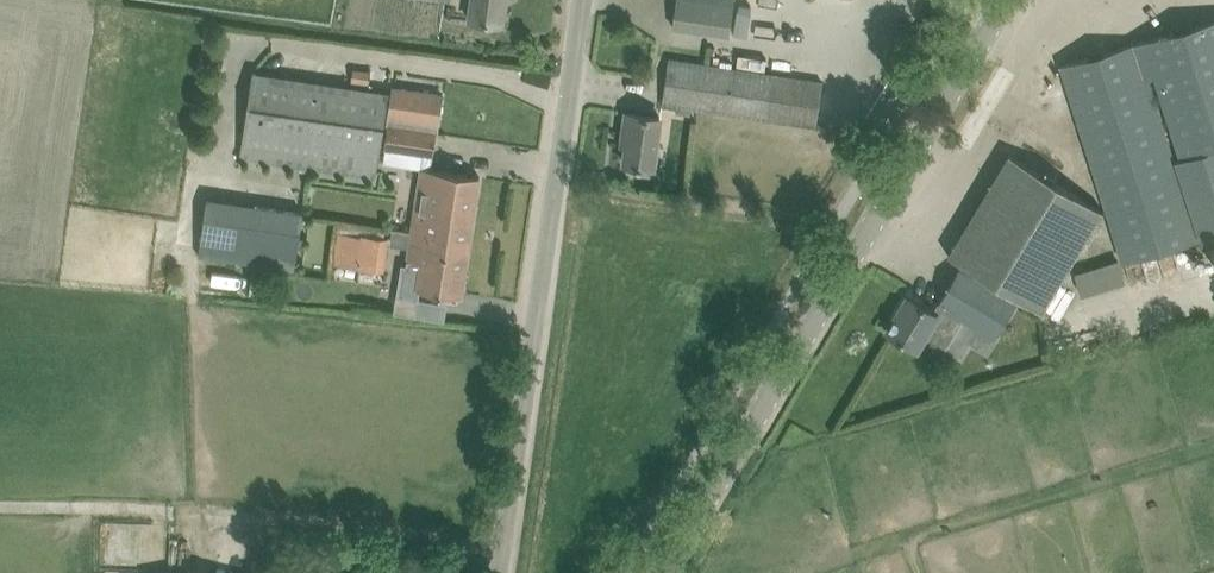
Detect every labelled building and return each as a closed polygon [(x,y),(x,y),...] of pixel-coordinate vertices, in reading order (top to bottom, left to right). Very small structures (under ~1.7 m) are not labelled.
[(477,20),(500,23),(504,0),(472,0),(470,19),(477,20)] [(697,29),(730,34),(735,0),(677,0),(673,26),(697,29)] [(1068,87),(1119,263),(1213,235),(1213,20),(1061,64),(1068,87)] [(662,103),(816,126),(823,81),(669,58),(662,103)] [(353,68),(351,81),(370,84),(372,71),(353,68)] [(388,90),(253,70),(239,156),(375,176),(387,100),(388,90)] [(388,124),(385,147),(423,153),(411,233),(470,241),(480,176),(431,168),(437,131),(442,94),(393,87),(388,124)] [(624,163),(648,166),(654,167),(661,117),(626,112),(623,134),(628,135),(624,163)] [(1103,209),(1010,153),(948,255),(1042,311),(1103,209)] [(260,205),(251,263),(294,270),(303,211),(260,205)] [(339,231),(334,264),(358,267),(360,257),(385,261),(388,238),(385,237),(339,231)] [(402,264),(398,296),(418,299),(419,297),(420,289),(439,292),(462,296),(470,241),(411,233),(407,260),(406,264),(402,264)] [(1075,271),(1081,294),(1124,282),(1117,260),(1075,271)] [(1017,301),(980,279),(960,266),(938,302),(994,336),(996,337),(1017,301)] [(417,314),(445,319),(448,302),(420,296),(417,314)] [(887,331),(908,343),(917,349),(926,335),(947,347),(954,335),(962,339),(959,346),(965,350),(970,342),(985,351),(994,336),(938,302),(933,311),(908,296),(887,331)]
